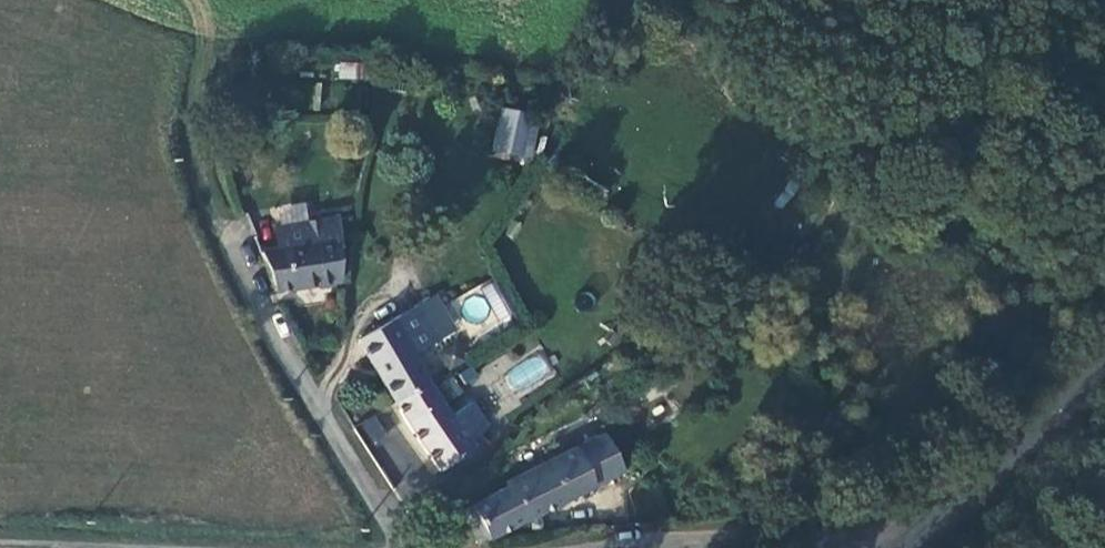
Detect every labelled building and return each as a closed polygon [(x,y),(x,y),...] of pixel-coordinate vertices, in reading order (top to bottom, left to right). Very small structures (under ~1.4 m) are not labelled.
[(524,161),(533,118),(504,114),(496,156),(524,161)] [(532,163),(541,120),(533,118),(524,161),(532,163)] [(341,283),(334,219),(283,226),(287,245),(261,252),(276,294),(341,283)] [(432,298),(418,306),(443,345),(457,336),(432,298)] [(361,340),(395,405),(432,382),(420,358),(443,345),(418,306),(361,340)] [(502,371),(512,395),(553,378),(543,354),(502,371)] [(443,472),(477,449),(432,382),(395,405),(443,472)] [(463,511),(479,544),(486,543),(623,471),(593,414),(510,455),(518,477),(507,483),(508,489),(463,511)] [(368,450),(388,439),(374,415),(355,425),(368,450)]
